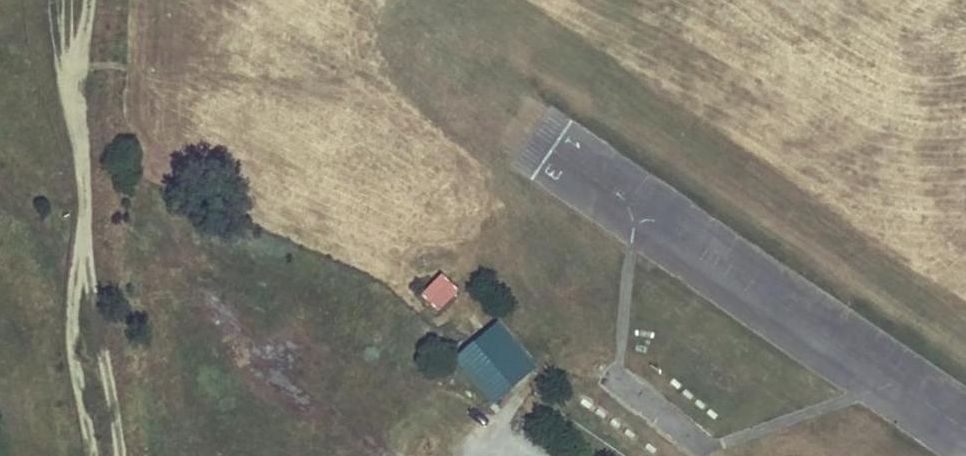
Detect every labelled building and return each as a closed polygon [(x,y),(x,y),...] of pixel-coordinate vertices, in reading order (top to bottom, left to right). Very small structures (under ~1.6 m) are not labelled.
[(420,296),(436,312),(456,291),(440,275),(420,296)] [(533,368),(496,325),(454,360),(491,403),(533,368)]
